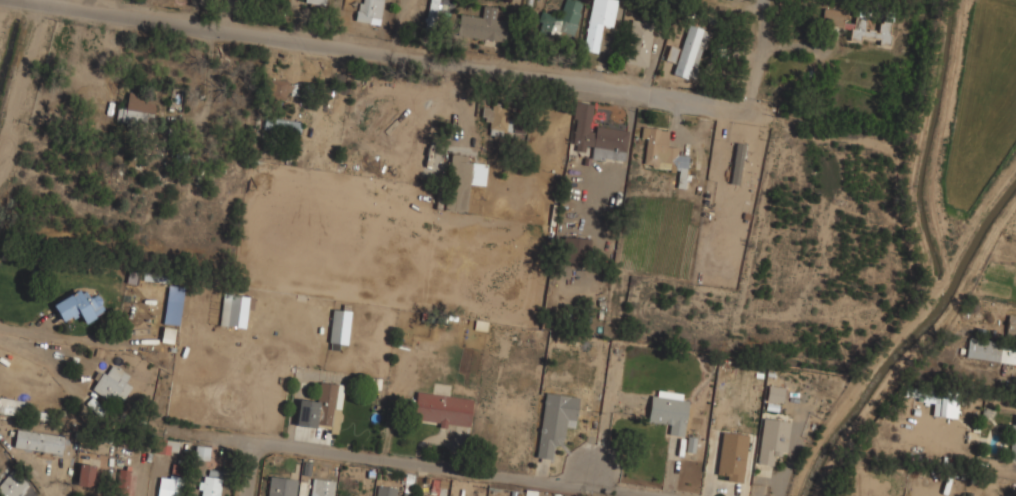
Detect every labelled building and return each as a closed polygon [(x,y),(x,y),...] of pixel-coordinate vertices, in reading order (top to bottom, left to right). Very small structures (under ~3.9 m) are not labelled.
[(382,0),(361,0),(358,21),(378,24),(382,0)] [(425,24),(435,25),(439,0),(429,0),(425,24)] [(536,32),(570,43),(582,4),(571,0),(564,0),(559,17),(542,12),(536,32)] [(616,0),(590,0),(583,50),(598,52),(601,25),(613,27),(616,0)] [(457,36),(506,41),(509,21),(495,19),(497,7),(483,5),(482,17),(459,15),(457,36)] [(849,39),(888,45),(892,21),(877,19),(876,28),(866,27),(868,13),(853,11),(853,13),(822,9),(820,24),(850,28),(849,39)] [(646,67),(654,24),(631,20),(623,63),(646,67)] [(675,74),(694,79),(706,29),(686,25),(675,74)] [(664,60),(674,63),(679,49),(669,45),(664,60)] [(289,82),(265,79),(263,100),(287,103),(289,82)] [(155,98),(128,93),(125,109),(117,108),(115,122),(150,128),(155,98)] [(628,131),(591,126),(594,104),(575,102),(570,144),(575,144),(574,151),(589,153),(588,157),(624,162),(628,131)] [(492,131),(509,129),(506,104),(489,106),(492,131)] [(299,137),(301,123),(265,116),(263,131),(299,137)] [(669,130),(642,127),(640,138),(646,139),(643,166),(678,170),(676,188),(685,188),(688,156),(677,154),(678,147),(667,146),(669,130)] [(730,184),(739,185),(743,144),(735,143),(730,184)] [(487,164),(467,162),(468,155),(450,154),(444,210),(466,213),(469,184),(484,185),(487,164)] [(589,238),(562,237),(561,258),(588,259),(589,238)] [(53,305),(63,323),(79,313),(84,323),(105,311),(96,295),(89,298),(83,288),(53,305)] [(180,325),(183,289),(166,288),(164,324),(180,325)] [(244,327),(246,296),(222,295),(220,326),(244,327)] [(1015,336),(1015,315),(1007,314),(1005,335),(1015,336)] [(160,342),(172,344),(175,329),(162,327),(160,342)] [(968,336),(965,355),(1015,364),(1015,345),(968,336)] [(131,386),(125,383),(129,376),(110,366),(105,375),(99,371),(89,390),(113,402),(116,395),(124,400),(131,386)] [(296,426),(316,428),(317,425),(330,426),(329,433),(339,434),(343,384),(318,382),(317,401),(298,400),(296,426)] [(782,402),(784,388),(768,385),(765,400),(782,402)] [(682,394),(653,390),(648,422),(669,424),(668,435),(683,437),(688,400),(681,400),(682,394)] [(446,424),(469,427),(472,400),(416,392),(412,420),(446,425),(446,424)] [(578,397),(544,393),(536,458),(552,460),(554,443),(563,445),(565,426),(574,428),(578,397)] [(932,397),(932,415),(956,416),(957,397),(932,397)] [(27,416),(28,401),(0,399),(0,413),(27,416)] [(756,464),(772,466),(774,453),(786,455),(790,422),(762,418),(756,464)] [(13,447),(61,454),(64,437),(16,429),(13,447)] [(717,475),(726,476),(726,481),(743,483),(747,434),(721,432),(717,475)] [(169,456),(173,441),(156,437),(152,451),(169,456)] [(92,487),(94,466),(79,464),(77,485),(92,487)] [(27,482),(12,469),(0,483),(0,495),(1,495),(15,495),(27,482)] [(127,495),(129,470),(118,469),(116,495),(127,495)] [(221,478),(201,476),(199,495),(219,495),(221,478)] [(296,479),(269,477),(267,495),(295,495),(296,479)] [(312,478),(309,495),(332,495),(335,482),(312,478)] [(397,488),(377,486),(375,495),(396,495),(397,488)]
